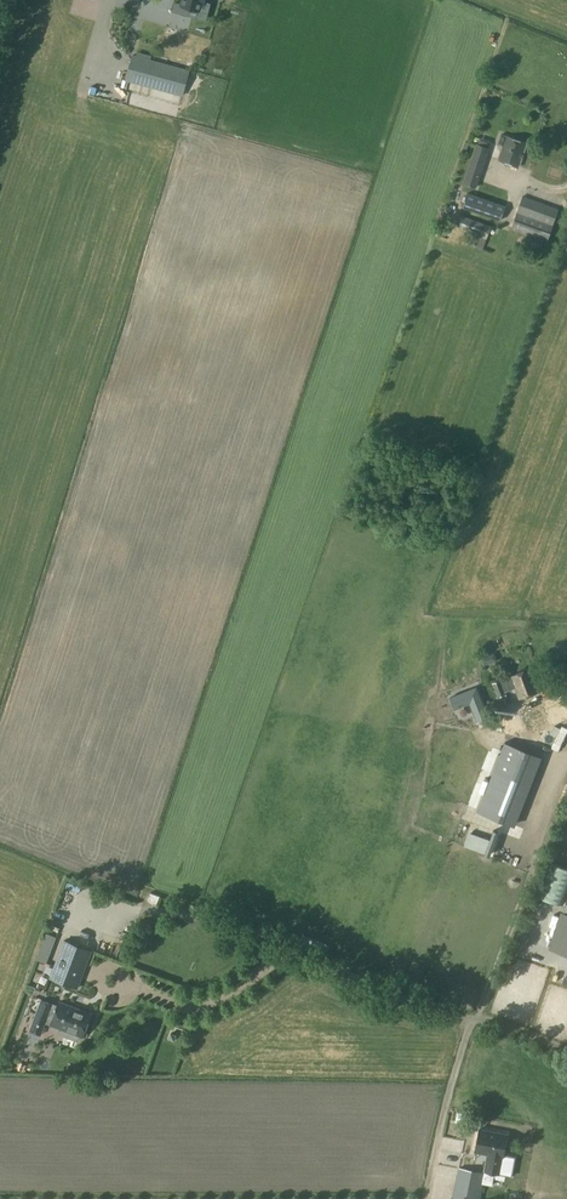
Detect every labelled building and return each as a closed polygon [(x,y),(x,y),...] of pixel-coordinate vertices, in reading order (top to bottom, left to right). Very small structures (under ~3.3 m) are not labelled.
[(165,13),(169,0),(141,0),(139,6),(165,13)] [(181,4),(175,2),(173,11),(188,15),(190,8),(200,11),(202,1),(204,2),(205,0),(182,0),(181,4)] [(192,50),(195,34),(160,27),(158,35),(132,31),(130,44),(209,58),(210,53),(192,50)] [(195,37),(192,48),(211,52),(213,41),(195,37)] [(189,70),(131,55),(124,81),(182,97),(189,70)] [(501,133),(497,144),(503,146),(499,159),(519,166),(527,143),(507,136),(501,133)] [(464,183),(476,187),(489,148),(476,144),(464,183)] [(485,214),(502,219),(506,208),(490,203),(490,202),(466,194),(462,206),(485,214)] [(523,196),(511,230),(525,234),(544,241),(555,208),(523,196)] [(463,215),(458,228),(472,233),(468,244),(482,250),(491,226),(488,225),(488,223),(468,215),(467,217),(463,215)] [(500,647),(518,642),(517,635),(498,639),(500,647)] [(501,681),(500,679),(492,683),(497,697),(506,694),(505,691),(515,687),(519,698),(539,691),(530,668),(511,675),(512,677),(501,681)] [(474,686),(448,696),(453,708),(467,702),(474,720),(485,716),(474,686)] [(517,709),(519,720),(534,717),(532,706),(517,709)] [(491,737),(512,731),(510,724),(489,729),(491,737)] [(512,825),(539,756),(505,743),(478,811),(512,825)] [(566,890),(566,868),(549,862),(537,895),(562,904),(566,890)] [(561,913),(550,949),(566,954),(566,915),(561,913)] [(31,960),(42,964),(51,939),(40,935),(31,960)] [(50,978),(77,988),(91,951),(64,940),(50,978)] [(57,1033),(78,1041),(80,1035),(82,1036),(91,1014),(59,1002),(58,1006),(52,1004),(42,1000),(36,1014),(46,1018),(47,1018),(52,1020),(51,1024),(59,1028),(57,1033)] [(71,1046),(74,1039),(55,1032),(52,1039),(71,1046)] [(490,1161),(501,1163),(507,1134),(480,1128),(475,1151),(492,1154),(490,1161)] [(485,1173),(459,1168),(453,1198),(480,1198),(485,1173)]
